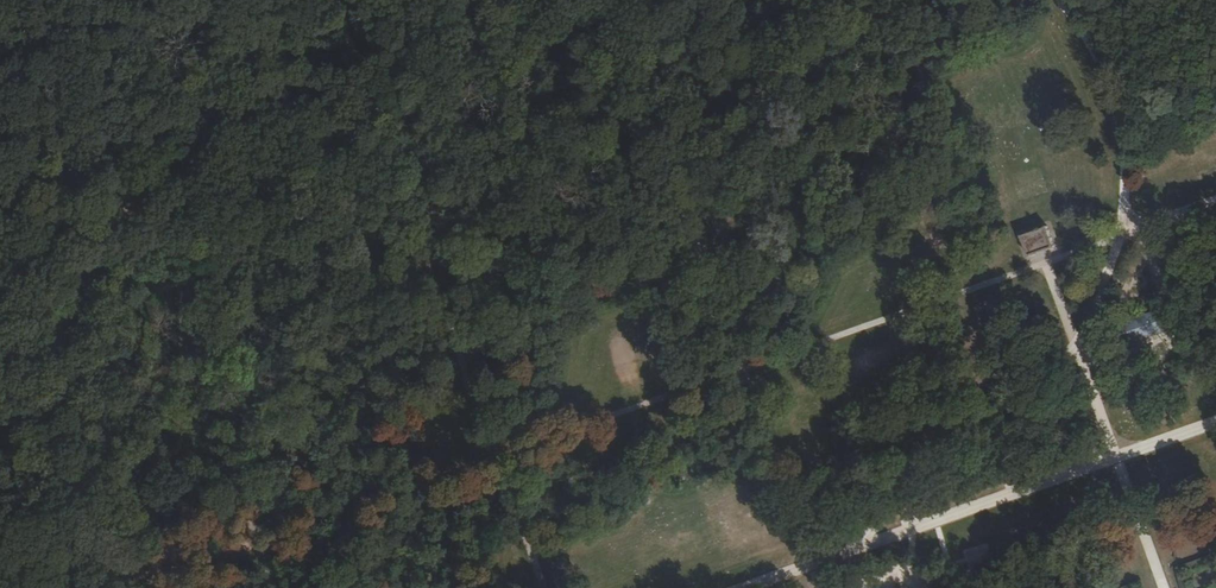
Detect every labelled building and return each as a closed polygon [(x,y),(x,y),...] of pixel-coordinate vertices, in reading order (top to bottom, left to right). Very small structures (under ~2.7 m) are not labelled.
[(1047,226),(1021,235),(1029,256),(1055,247),(1047,226)] [(1119,327),(1125,342),(1171,325),(1165,311),(1119,327)]
